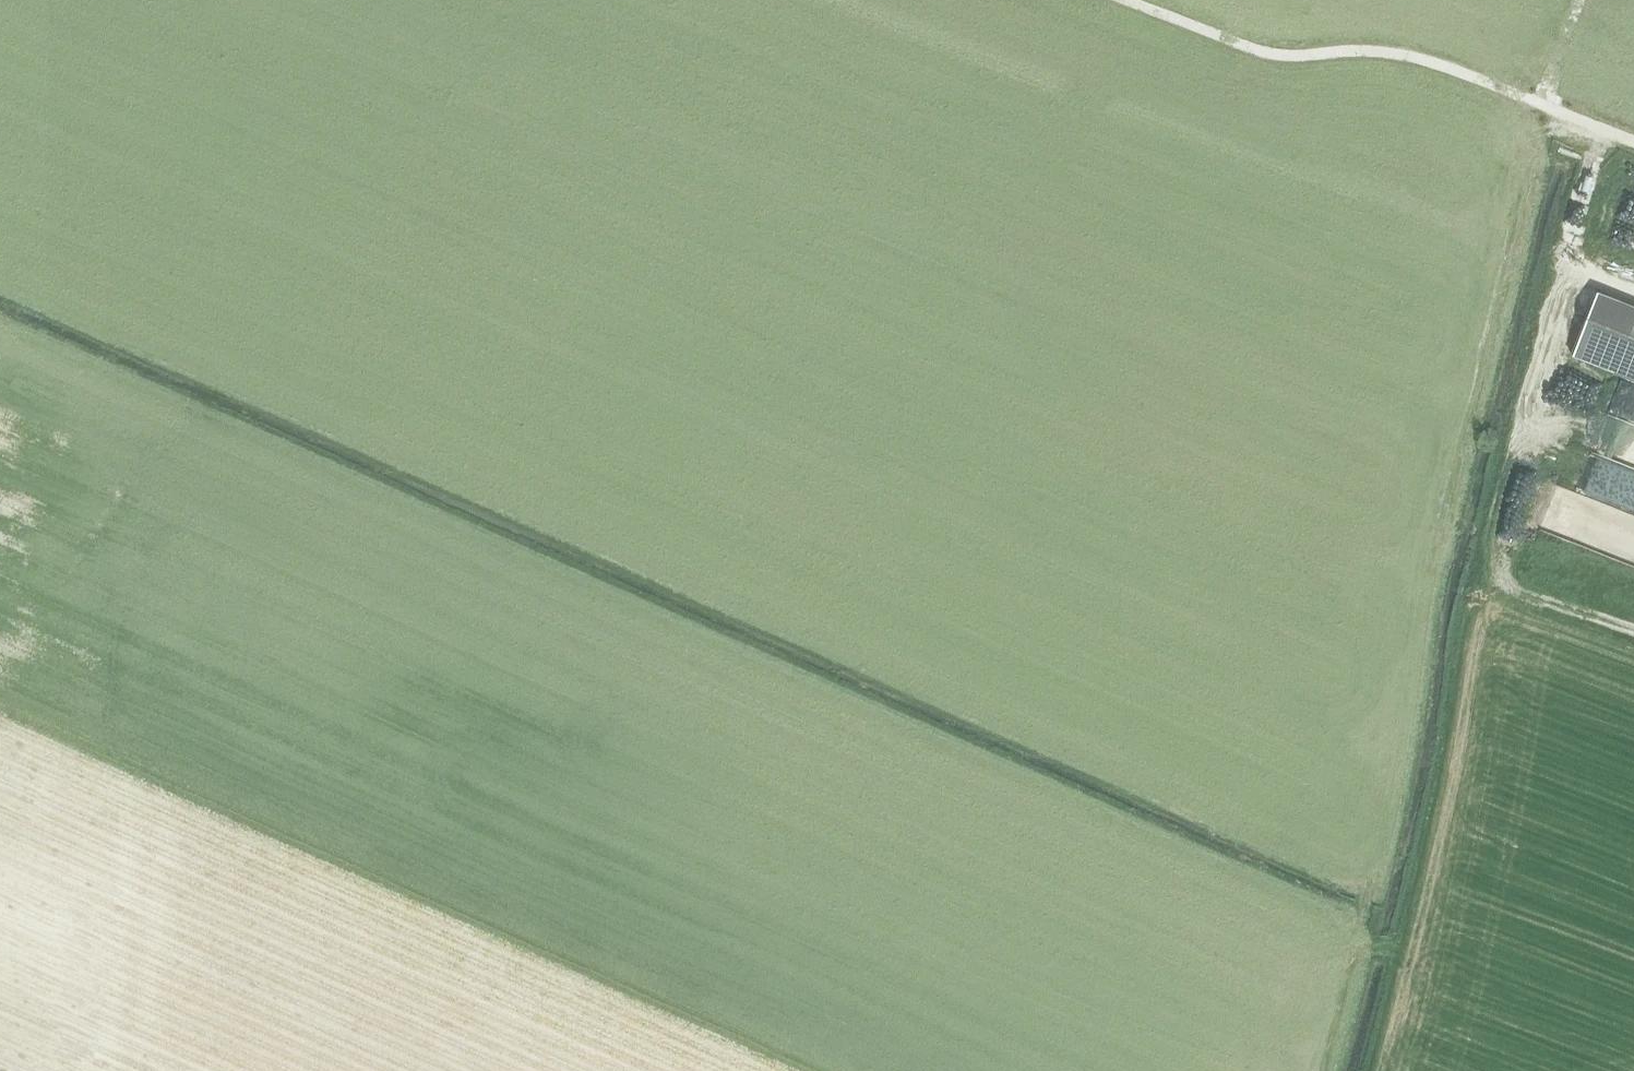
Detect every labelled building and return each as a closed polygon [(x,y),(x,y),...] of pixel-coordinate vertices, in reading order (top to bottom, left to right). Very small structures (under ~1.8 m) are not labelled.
[(1573,356),(1633,381),(1633,307),(1598,293),(1573,356)]
